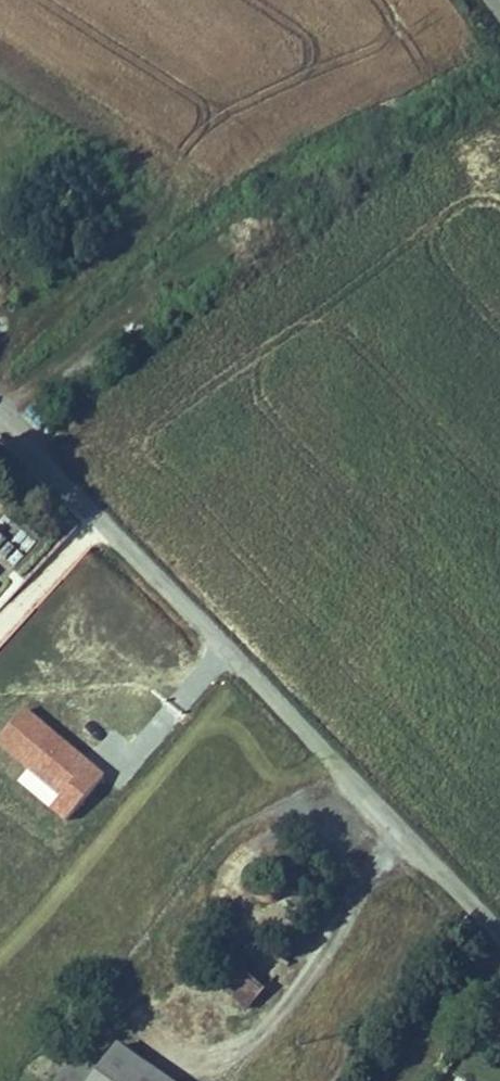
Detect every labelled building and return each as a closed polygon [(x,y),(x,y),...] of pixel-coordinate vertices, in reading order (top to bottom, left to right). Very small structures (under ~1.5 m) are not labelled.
[(269,976),(239,948),(222,967),(263,1005),(281,986),(269,976)] [(132,1036),(99,1080),(193,1080),(132,1036)] [(456,1072),(450,1080),(468,1080),(456,1072)]
